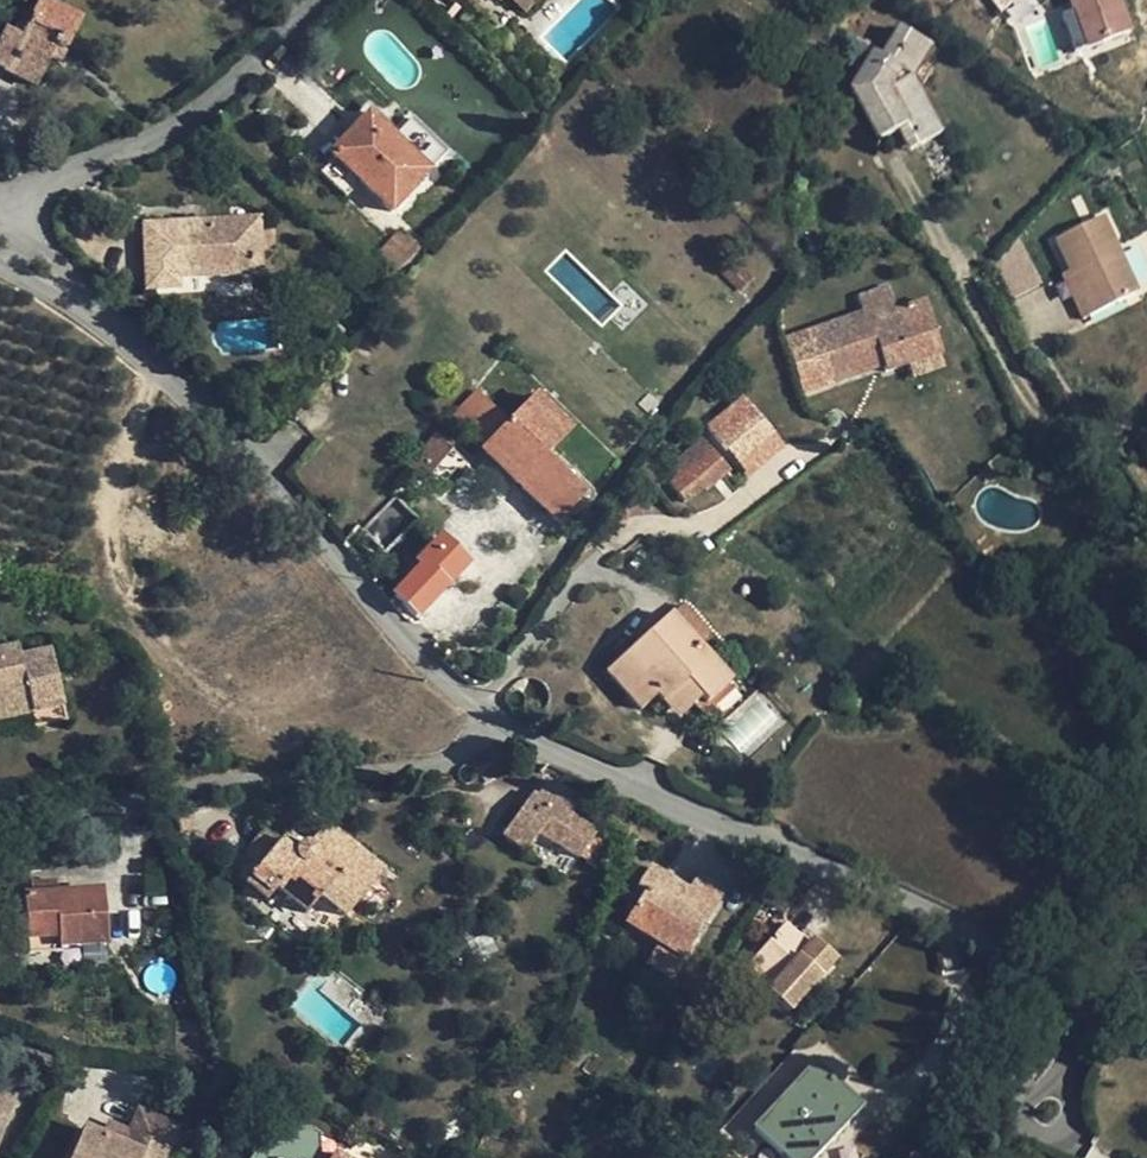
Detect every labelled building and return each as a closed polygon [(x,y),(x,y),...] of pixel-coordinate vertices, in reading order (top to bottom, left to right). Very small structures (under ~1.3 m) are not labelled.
[(46,65),(53,50),(62,55),(77,25),(56,15),(61,5),(52,0),(45,0),(42,7),(38,5),(32,18),(25,30),(18,27),(12,36),(2,31),(0,33),(0,71),(35,88),(46,65)] [(534,1),(533,0),(511,0),(523,12),(534,1)] [(998,13),(1010,0),(965,0),(964,1),(989,21),(998,13)] [(1026,3),(1023,0),(1010,0),(998,13),(1009,24),(1011,25),(1029,6),(1026,3)] [(1086,45),(1127,30),(1117,0),(1069,0),(1086,45)] [(25,14),(18,27),(25,30),(32,18),(25,14)] [(924,151),(945,140),(920,96),(913,83),(904,89),(900,83),(911,61),(921,67),(931,52),(900,35),(881,65),(875,61),(852,99),(882,150),(903,138),(908,147),(919,141),(924,151)] [(55,69),(62,55),(53,50),(46,65),(55,69)] [(921,67),(911,61),(900,83),(904,89),(913,83),(920,96),(932,72),(921,67)] [(365,115),(329,154),(388,211),(425,172),(365,115)] [(919,141),(908,147),(913,157),(924,151),(919,141)] [(1082,317),(1136,291),(1101,216),(1054,239),(1081,296),(1073,299),(1082,317)] [(173,284),(173,273),(256,269),(254,250),(272,249),(270,226),(253,227),(253,223),(145,228),(148,286),(173,284)] [(400,230),(378,253),(394,271),(417,247),(400,230)] [(831,322),(817,326),(813,327),(831,379),(869,367),(868,360),(879,357),(881,363),(883,369),(904,363),(899,350),(933,339),(921,302),(893,311),(884,286),(855,296),(860,312),(831,322)] [(813,315),(817,326),(831,322),(827,309),(813,315)] [(335,321),(328,329),(336,337),(343,329),(335,321)] [(937,352),(933,339),(899,350),(904,363),(908,378),(942,367),(936,352),(937,352)] [(869,367),(881,363),(879,357),(868,360),(869,367)] [(568,430),(534,398),(508,424),(475,392),(451,417),(556,520),(581,496),(542,457),(568,430)] [(746,476),(786,446),(746,392),(706,422),(746,476)] [(432,434),(405,465),(423,480),(449,449),(432,434)] [(700,435),(676,454),(684,465),(701,487),(705,492),(728,471),(700,435)] [(666,463),(675,473),(684,465),(676,454),(666,463)] [(684,465),(675,473),(667,479),(683,502),(701,487),(684,465)] [(463,563),(439,539),(417,563),(421,567),(395,596),(416,616),(463,563)] [(681,606),(669,615),(694,645),(707,633),(681,606)] [(727,682),(694,645),(669,615),(667,614),(627,650),(604,670),(640,709),(656,694),(663,702),(686,681),(700,695),(706,701),(727,682)] [(64,721),(47,650),(17,658),(14,647),(0,651),(0,719),(28,712),(33,728),(64,721)] [(676,717),(700,695),(686,681),(663,702),(676,717)] [(717,726),(742,754),(781,720),(757,692),(717,726)] [(707,721),(714,727),(723,718),(717,711),(707,721)] [(570,771),(547,762),(539,771),(566,780),(570,771)] [(595,837),(597,833),(570,816),(579,800),(545,781),(536,797),(532,794),(502,834),(523,850),(540,830),(583,853),(580,860),(597,870),(612,847),(595,837)] [(318,815),(297,841),(302,845),(308,844),(325,822),(318,815)] [(381,870),(325,822),(308,844),(302,845),(297,841),(285,832),(278,841),(254,870),(238,858),(228,871),(265,902),(275,888),(304,912),(318,895),(343,916),(381,870)] [(263,828),(238,858),(254,870),(278,841),(263,828)] [(694,876),(686,890),(680,898),(667,888),(672,882),(646,866),(634,886),(642,890),(622,922),(656,943),(650,953),(644,962),(668,979),(722,892),(694,876)] [(686,890),(672,882),(667,888),(680,898),(686,890)] [(20,896),(23,940),(55,938),(55,947),(104,945),(100,892),(20,896)] [(330,933),(343,916),(318,895),(304,912),(330,933)] [(508,938),(494,913),(442,939),(456,965),(508,938)] [(615,932),(650,953),(656,943),(622,922),(615,932)] [(816,954),(808,948),(782,925),(756,954),(785,978),(779,985),(795,1000),(828,965),(816,954)] [(24,949),(55,947),(55,938),(23,940),(24,949)] [(814,942),(808,948),(816,954),(821,949),(814,942)] [(776,989),(779,985),(785,978),(756,954),(748,963),(776,989)] [(813,1065),(755,1130),(784,1157),(813,1157),(860,1107),(813,1065)] [(15,1091),(0,1086),(0,1131),(15,1091)] [(100,1143),(80,1133),(70,1157),(157,1157),(172,1126),(139,1110),(127,1136),(122,1153),(100,1143)] [(107,1128),(100,1143),(122,1153),(127,1136),(107,1128)] [(729,1146),(716,1134),(694,1157),(718,1157),(729,1146)] [(663,1149),(673,1157),(687,1157),(690,1154),(674,1139),(663,1149)] [(337,1154),(322,1143),(316,1150),(280,1157),(335,1157),(337,1154)]
